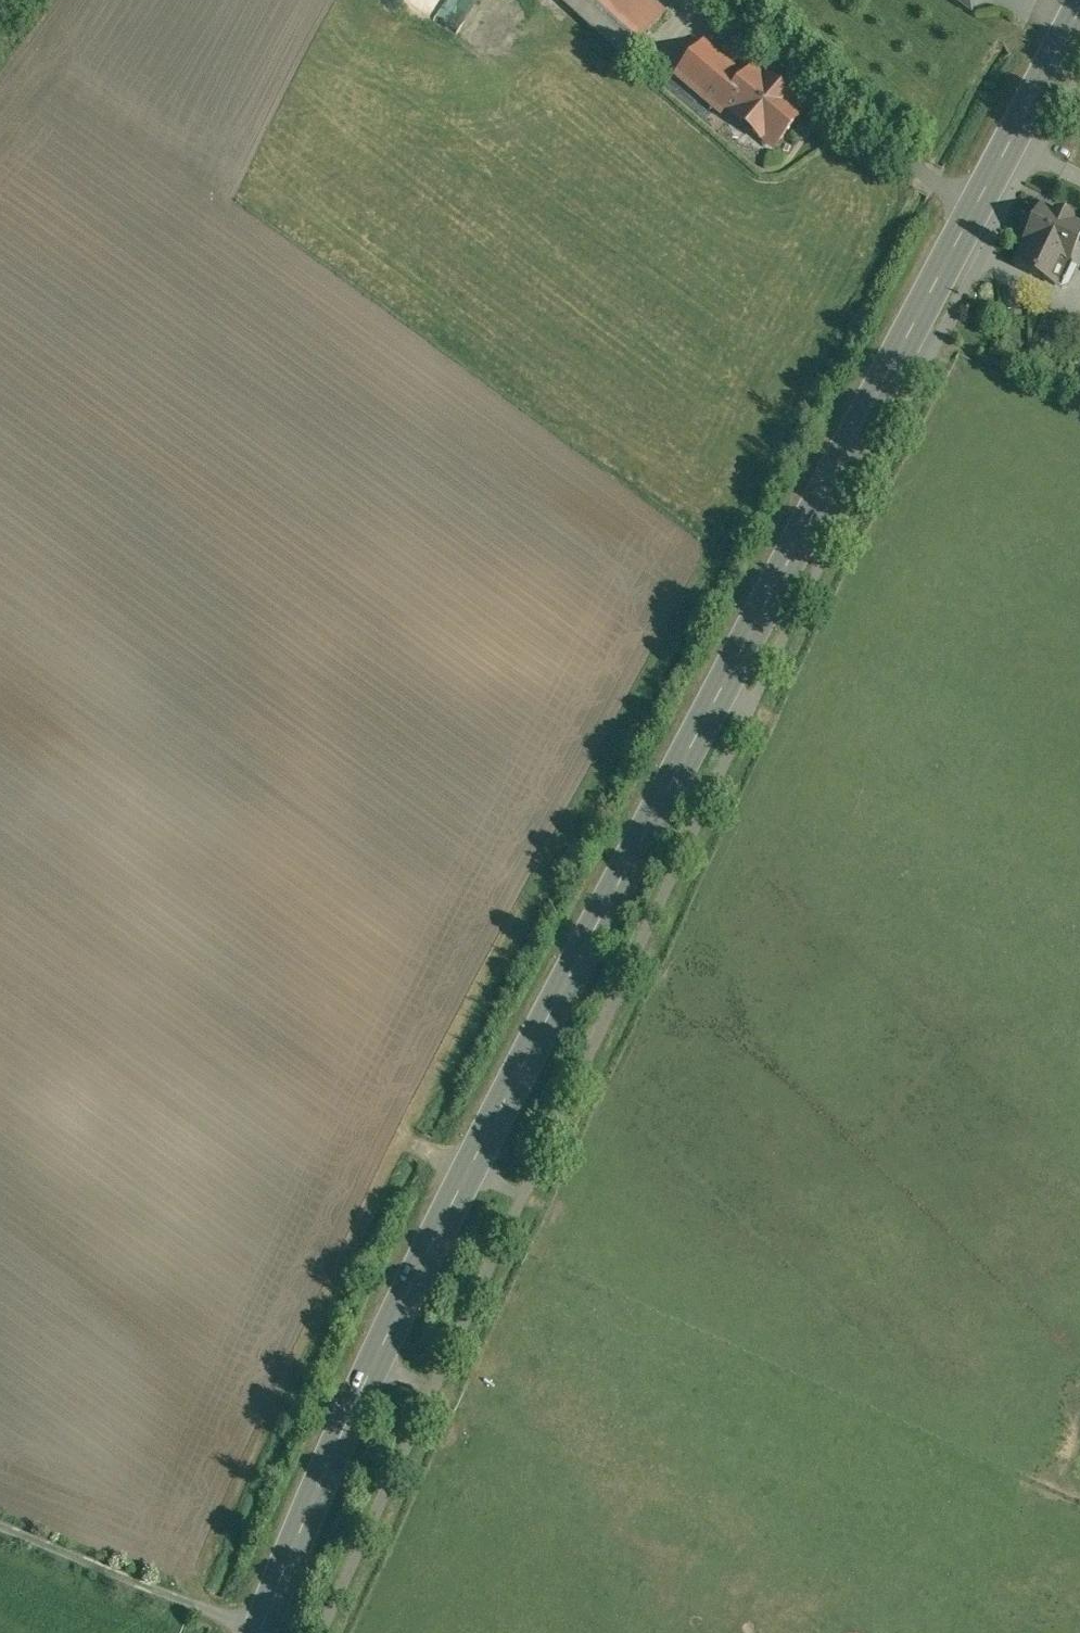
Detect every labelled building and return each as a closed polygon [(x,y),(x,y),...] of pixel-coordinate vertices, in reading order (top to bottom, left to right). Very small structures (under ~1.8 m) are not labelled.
[(453,33),(473,0),(400,0),(453,33)] [(647,0),(563,0),(627,57),(664,15),(647,0)] [(971,13),(978,0),(953,0),(971,13)] [(725,64),(704,46),(679,75),(681,76),(702,94),(725,64)] [(767,81),(755,71),(754,70),(753,71),(745,81),(725,64),(702,94),(720,109),(720,110),(721,111),(726,105),(738,115),(737,117),(738,118),(759,136),(761,137),(762,136),(774,146),(773,146),(775,147),(776,146),(776,145),(803,114),(804,113),(803,111),(802,112),(791,102),(792,100),(791,99),(790,99),(769,81),(768,80),(767,81)] [(1044,208),(1042,207),(1041,209),(1042,209),(1027,241),(1026,241),(1025,243),(1027,244),(1017,265),(1017,264),(1016,266),(1018,267),(1054,284),(1056,285),(1057,283),(1066,262),(1069,263),(1070,261),(1069,261),(1079,238),(1079,225),(1073,222),(1074,219),(1056,211),(1055,214),(1044,208)]
